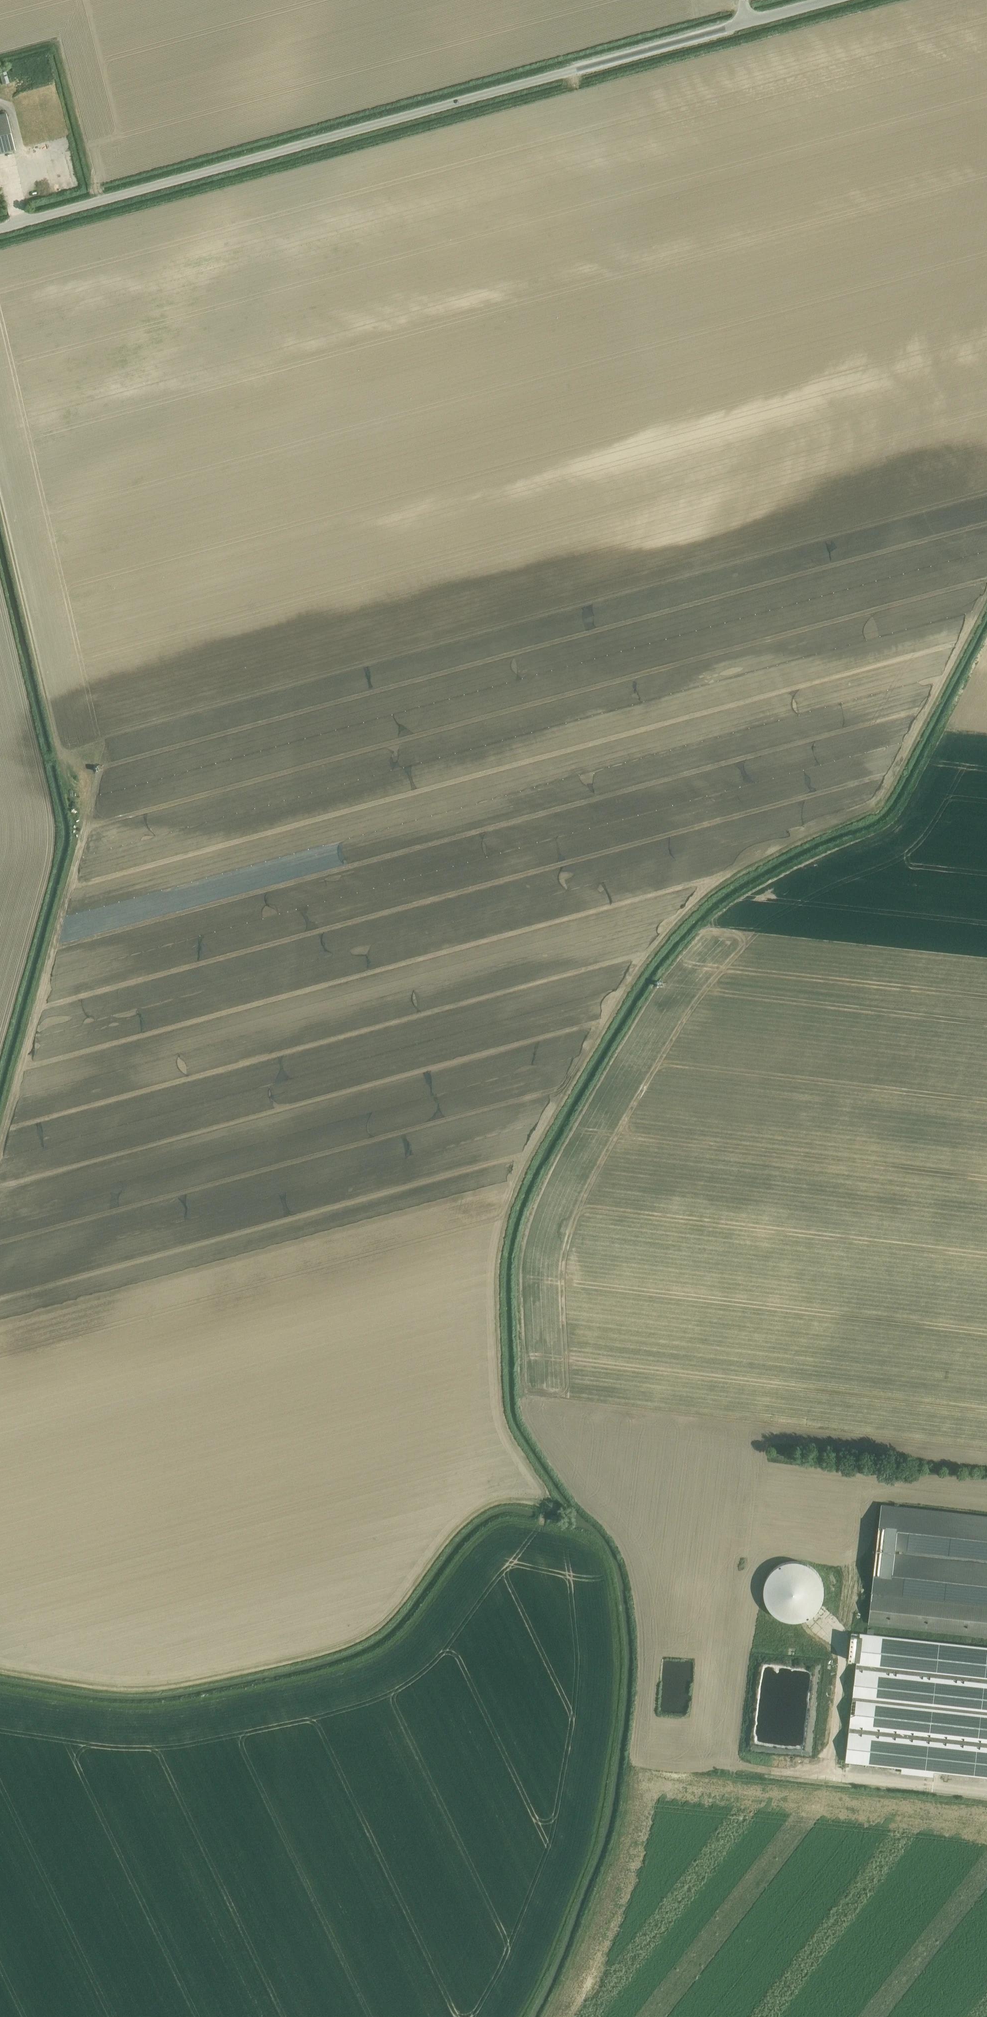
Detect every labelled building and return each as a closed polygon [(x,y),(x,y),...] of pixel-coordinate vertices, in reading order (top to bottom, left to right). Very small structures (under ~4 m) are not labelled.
[(4,113),(0,114),(0,153),(13,150),(4,113)] [(882,1504),(872,1592),(869,1624),(986,1637),(986,1516),(882,1504)] [(791,1614),(810,1614),(817,1598),(817,1596),(819,1596),(819,1587),(814,1585),(817,1579),(812,1579),(812,1573),(800,1567),(808,1567),(801,1564),(774,1563),(774,1569),(774,1577),(763,1577),(771,1581),(767,1590),(766,1590),(766,1610),(790,1621),(791,1614)] [(850,1633),(848,1652),(860,1654),(862,1634),(850,1633)] [(849,1751),(848,1761),(986,1777),(986,1648),(862,1634),(860,1654),(849,1751)]
